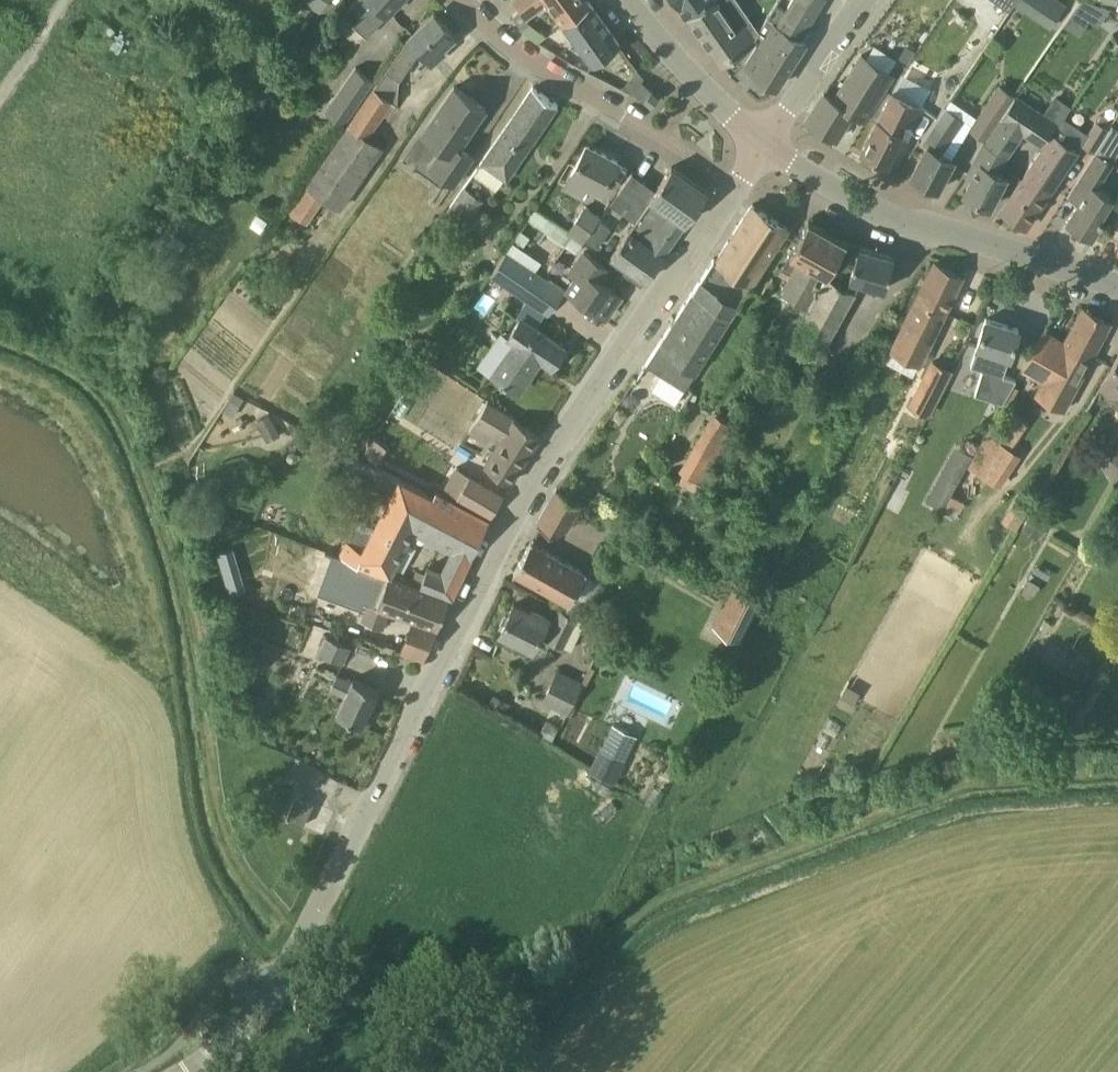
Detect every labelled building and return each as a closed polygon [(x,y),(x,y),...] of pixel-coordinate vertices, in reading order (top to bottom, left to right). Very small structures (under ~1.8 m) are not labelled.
[(288,4),(304,15),(310,7),(300,0),(290,0),(288,4)] [(320,11),(328,0),(304,0),(320,11)] [(344,13),(357,25),(366,16),(375,25),(399,0),(357,0),(344,13)] [(519,8),(531,0),(513,0),(519,8)] [(527,19),(548,4),(563,24),(591,4),(588,0),(531,0),(519,8),(527,19)] [(689,16),(712,0),(677,0),(689,16)] [(733,26),(715,0),(712,0),(689,16),(721,62),(756,38),(742,20),(733,26)] [(777,85),(778,86),(805,42),(799,38),(823,0),(792,0),(786,10),(776,4),(758,34),(762,37),(745,64),(753,70),(777,85)] [(1014,3),(1016,0),(996,0),(1010,9),(1014,3)] [(1074,9),(1098,26),(1111,8),(1088,0),(1081,0),(1074,9)] [(563,24),(591,64),(620,44),(591,4),(563,24)] [(454,36),(434,13),(411,35),(386,70),(399,78),(419,49),(431,63),(445,50),(442,47),(454,36)] [(892,74),(862,54),(833,98),(824,92),(807,118),(836,138),(853,111),(864,118),(892,74)] [(373,78),(358,68),(329,111),(343,122),(373,78)] [(658,95),(642,82),(634,91),(650,105),(658,95)] [(384,147),(368,135),(393,100),(397,102),(399,100),(376,84),(348,125),(288,210),(307,222),(325,196),(341,208),(384,147)] [(455,85),(426,127),(446,140),(443,145),(429,165),(454,183),(473,155),(459,145),(486,107),(455,85)] [(970,128),(986,139),(1015,96),(999,85),(970,128)] [(558,105),(533,87),(482,160),(483,161),(475,173),(496,188),(505,176),(507,178),(558,105)] [(877,118),(862,151),(885,162),(887,163),(901,134),(908,138),(924,106),(891,87),(890,89),(889,89),(871,114),(877,118)] [(1045,115),(1015,96),(986,139),(984,143),(966,175),(972,178),(964,194),(989,207),(1006,176),(998,172),(1007,155),(1023,132),(1030,137),(1041,145),(1068,107),(1056,99),(1045,115)] [(954,160),(941,153),(964,119),(945,107),(921,142),(927,145),(911,176),(938,190),(954,160)] [(1078,151),(1077,151),(1088,133),(1064,117),(1001,210),(1026,227),(1078,151)] [(1108,128),(1096,120),(1082,143),(1094,150),(1108,128)] [(618,162),(587,145),(566,184),(583,193),(588,183),(602,191),(618,162)] [(1113,196),(1097,186),(1112,161),(1095,151),(1076,181),(1088,188),(1066,222),(1091,238),(1103,219),(1100,217),(1113,196)] [(685,222),(686,222),(707,191),(671,166),(657,188),(650,197),(651,198),(608,259),(643,284),(663,255),(663,254),(685,222)] [(618,192),(631,201),(646,180),(632,171),(618,192)] [(483,200),(463,186),(447,210),(466,224),(483,200)] [(788,227),(785,225),(752,204),(716,260),(713,258),(692,292),(731,316),(788,227)] [(556,222),(535,207),(527,217),(548,233),(556,222)] [(585,207),(569,232),(572,234),(584,242),(600,217),(585,207)] [(260,232),(268,221),(258,214),(250,225),(260,232)] [(844,241),(809,221),(789,254),(781,267),(791,273),(781,291),(807,306),(844,241)] [(576,253),(584,242),(572,234),(565,245),(576,253)] [(861,282),(885,289),(894,257),(859,246),(849,278),(845,286),(828,276),(847,242),(844,241),(807,306),(809,307),(792,338),(820,355),(861,282)] [(164,253),(159,260),(170,267),(174,261),(179,255),(168,247),(164,253)] [(539,273),(536,271),(507,250),(490,274),(522,298),(539,273)] [(598,283),(609,267),(586,250),(570,274),(575,278),(565,292),(604,319),(619,298),(598,283)] [(523,262),(536,270),(542,261),(529,252),(523,262)] [(962,276),(935,262),(891,351),(918,364),(962,276)] [(692,292),(647,362),(685,387),(731,316),(692,292)] [(521,317),(507,336),(513,339),(490,371),(519,391),(541,360),(552,367),(565,347),(535,327),(545,313),(528,301),(518,315),(521,317)] [(1110,323),(1083,308),(1066,341),(1044,329),(1022,368),(1045,381),(1040,388),(1066,402),(1110,323)] [(1008,355),(1009,356),(1019,329),(986,318),(977,345),(978,345),(971,366),(983,369),(975,394),(1003,403),(1014,379),(1001,375),(1008,355)] [(1100,387),(1116,396),(1117,392),(1117,355),(1100,387)] [(950,369),(934,361),(911,406),(926,414),(950,369)] [(541,435),(514,418),(514,419),(487,402),(469,430),(485,441),(492,431),(503,437),(485,465),(511,482),(541,435)] [(729,421),(714,412),(679,469),(696,479),(729,421)] [(269,414),(256,421),(268,442),(281,435),(269,414)] [(1021,454),(1009,446),(1018,434),(1007,427),(998,439),(988,433),(969,466),(1001,485),(1021,454)] [(444,488),(469,502),(491,516),(504,494),(482,481),(457,466),(444,488)] [(489,519),(436,491),(433,496),(400,479),(363,549),(347,540),(340,555),(393,574),(403,555),(399,553),(401,548),(405,550),(412,537),(408,535),(412,527),(452,547),(471,557),(489,519)] [(580,501),(557,488),(546,507),(536,523),(554,534),(564,530),(580,501)] [(943,508),(946,503),(949,497),(931,488),(925,499),(943,508)] [(1020,521),(1026,509),(1013,501),(1006,513),(1002,520),(1015,528),(1020,521)] [(1035,506),(1022,528),(1038,538),(1051,516),(1035,506)] [(531,541),(531,542),(514,572),(569,602),(587,571),(531,541)] [(449,598),(390,575),(355,563),(345,591),(369,599),(362,619),(383,626),(390,607),(414,615),(400,648),(423,659),(437,628),(449,598)] [(453,593),(459,577),(427,565),(421,581),(453,593)] [(241,572),(224,578),(229,594),(246,589),(241,572)] [(1029,577),(1021,593),(1029,598),(1032,593),(1035,594),(1041,583),(1029,577)] [(734,580),(719,611),(746,624),(761,593),(734,580)] [(532,610),(530,612),(513,604),(500,631),(533,648),(540,635),(561,646),(575,619),(561,612),(554,626),(546,622),(548,618),(532,610)] [(351,646),(314,628),(305,645),(318,651),(318,650),(343,662),(351,646)] [(742,671),(752,653),(740,647),(731,665),(742,671)] [(262,671),(266,662),(255,658),(252,666),(262,671)] [(584,682),(558,669),(543,699),(568,712),(584,682)] [(377,690),(354,679),(351,684),(336,677),(330,690),(346,697),(339,713),(362,724),(377,690)] [(507,701),(494,694),(489,702),(502,709),(507,701)] [(637,733),(615,722),(592,767),(614,780),(637,733)] [(314,803),(296,794),(285,818),(302,826),(314,803)]
